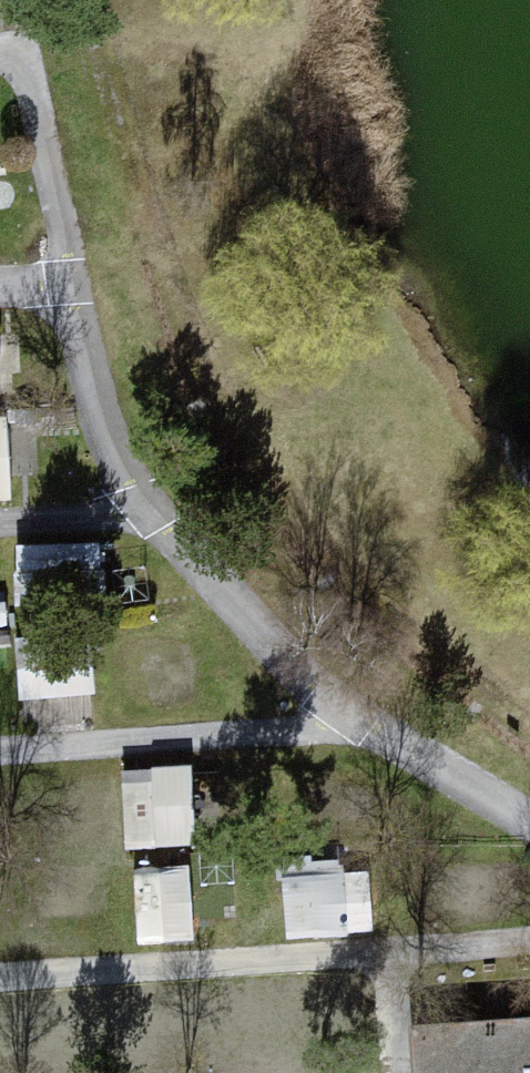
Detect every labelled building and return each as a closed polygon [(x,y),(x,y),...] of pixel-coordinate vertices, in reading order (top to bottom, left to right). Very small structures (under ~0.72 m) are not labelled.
[(13,490),(10,405),(0,405),(0,490),(13,490)] [(20,597),(109,594),(107,530),(18,533),(20,597)] [(197,833),(194,754),(124,757),(127,836),(197,833)] [(136,852),(139,930),(196,928),(193,851),(136,852)] [(285,864),(288,924),(362,921),(359,860),(285,864)] [(393,1031),(396,1072),(529,1072),(529,1021),(393,1031)]
